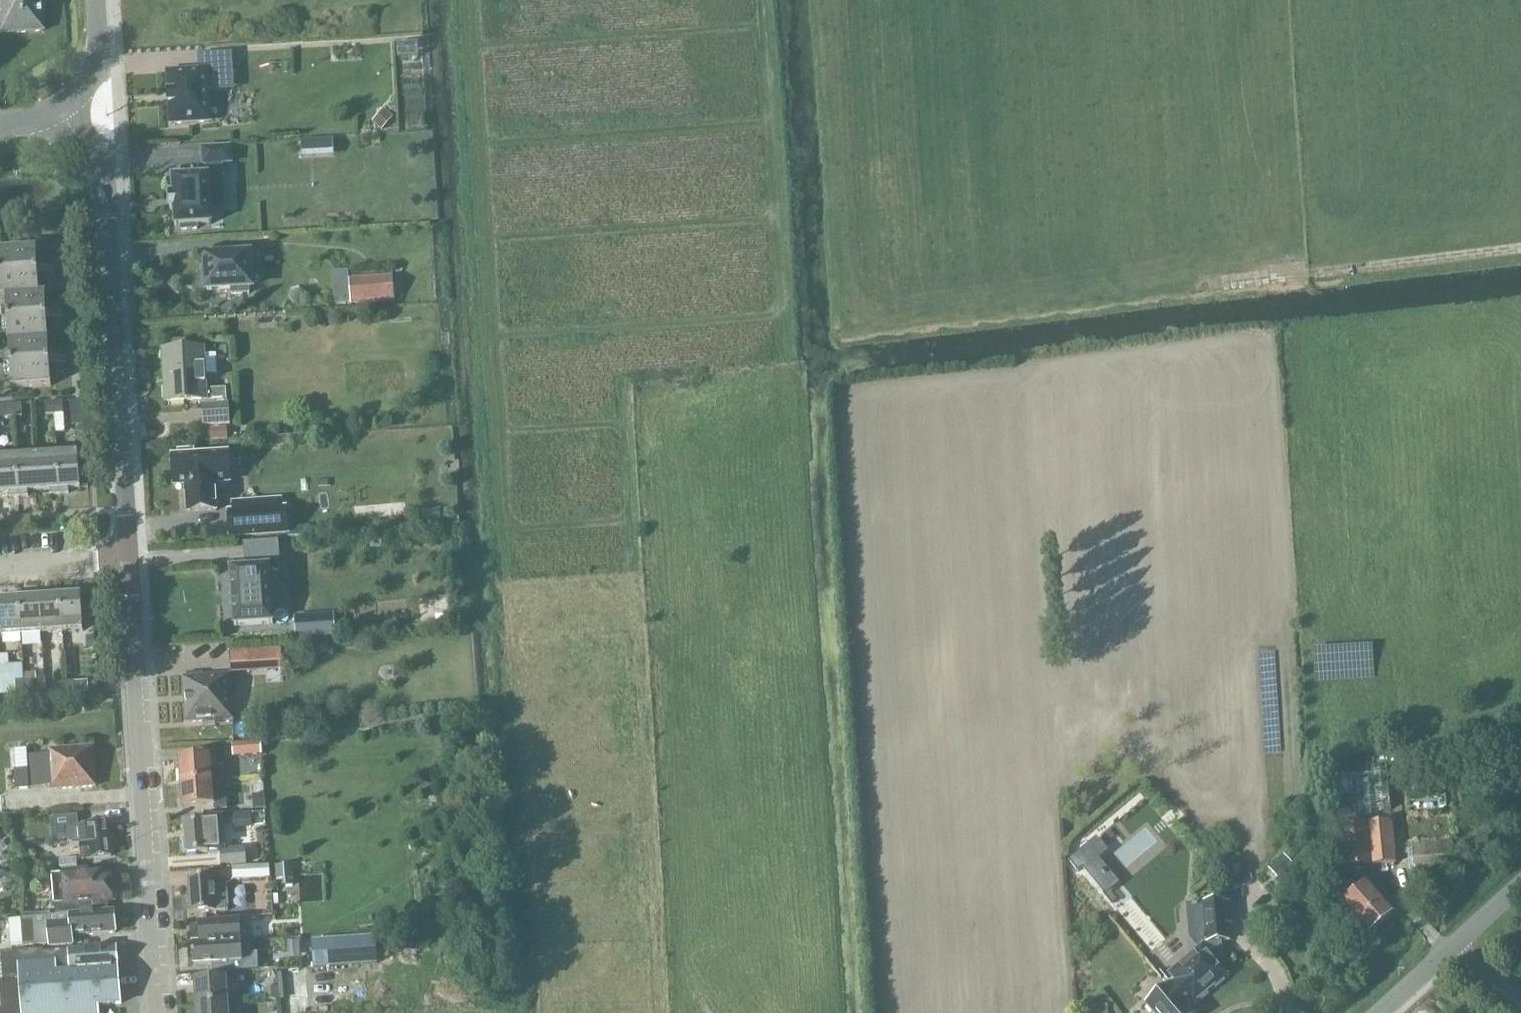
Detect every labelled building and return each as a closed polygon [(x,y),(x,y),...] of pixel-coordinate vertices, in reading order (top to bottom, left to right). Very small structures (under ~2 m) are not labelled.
[(1,35),(45,31),(43,0),(0,0),(0,24),(1,35)] [(206,70),(167,72),(170,125),(211,122),(208,79),(234,77),(233,52),(205,54),(206,70)] [(387,119),(397,104),(385,97),(375,111),(387,119)] [(174,196),(169,196),(170,198),(174,198),(174,208),(170,208),(170,210),(175,209),(176,227),(181,227),(182,231),(198,230),(197,226),(211,225),(209,185),(223,184),(222,164),(232,164),(231,147),(203,149),(204,165),(207,165),(207,177),(173,179),(174,196)] [(260,242),(276,243),(276,232),(260,232),(260,242)] [(38,273),(37,251),(0,252),(0,275),(38,273)] [(250,256),(206,258),(207,270),(203,271),(204,287),(208,286),(208,290),(232,289),(232,295),(250,294),(250,288),(252,288),(250,256)] [(43,273),(54,272),(53,263),(50,261),(44,261),(44,270),(43,270),(43,273)] [(54,272),(43,273),(43,276),(45,276),(45,285),(51,284),(54,281),(54,272)] [(39,296),(38,273),(0,275),(0,298),(8,298),(39,296)] [(395,301),(393,277),(349,280),(351,304),(395,301)] [(9,321),(48,319),(47,296),(39,296),(8,298),(9,321)] [(53,318),(64,318),(64,309),(61,306),(54,307),(55,316),(53,316),(53,318)] [(64,318),(53,318),(54,321),(55,321),(56,330),(62,330),(64,327),(64,318)] [(10,344),(50,342),(48,319),(9,321),(10,344)] [(11,367),(51,365),(50,342),(10,344),(11,367)] [(204,349),(165,352),(168,403),(206,401),(206,407),(204,407),(205,426),(231,424),(230,406),(228,406),(227,389),(206,391),(204,349)] [(56,365),(67,364),(66,355),(63,353),(57,353),(57,362),(56,362),(56,365)] [(67,364),(56,365),(56,367),(58,367),(58,376),(64,376),(67,373),(67,364)] [(51,365),(11,367),(12,390),(52,388),(51,365)] [(63,401),(53,402),(54,415),(64,414),(63,401)] [(47,415),(54,415),(53,402),(46,402),(47,415)] [(12,404),(5,405),(5,406),(6,418),(13,418),(12,404)] [(12,404),(13,418),(23,417),(22,404),(12,404)] [(229,453),(195,455),(194,451),(179,452),(180,456),(173,457),(175,487),(187,487),(189,514),(218,512),(216,485),(231,484),(229,453)] [(57,455),(59,496),(68,496),(67,491),(80,490),(78,454),(57,455)] [(49,497),(59,496),(57,455),(36,456),(38,492),(49,492),(49,497)] [(28,493),(38,492),(36,456),(16,457),(18,499),(28,498),(28,493)] [(18,499),(16,457),(0,458),(0,494),(8,494),(8,499),(18,499)] [(230,513),(232,539),(289,536),(287,509),(230,513)] [(232,572),(236,629),(274,626),(273,608),(281,608),(280,588),(272,588),(271,570),(266,570),(266,563),(280,562),(279,544),(246,546),(247,564),(250,564),(250,571),(232,572)] [(49,599),(39,599),(41,634),(43,662),(58,661),(57,641),(52,641),(52,633),(62,633),(59,593),(49,594),(49,599)] [(68,593),(59,593),(62,633),(82,631),(80,596),(68,597),(68,593)] [(27,595),(17,596),(20,635),(41,634),(39,599),(27,600),(27,595)] [(0,602),(0,637),(20,635),(17,596),(9,597),(9,601),(0,602)] [(285,637),(252,638),(252,661),(285,660),(285,637)] [(25,673),(24,664),(11,665),(10,654),(0,655),(0,684),(1,696),(27,694),(25,673)] [(37,672),(25,673),(27,694),(35,693),(33,681),(38,680),(37,672)] [(234,720),(232,690),(231,674),(184,677),(187,723),(234,720)] [(76,694),(75,682),(58,684),(59,696),(76,694)] [(261,743),(233,745),(234,756),(262,754),(261,743)] [(95,788),(93,747),(48,749),(48,754),(29,755),(30,768),(15,769),(16,790),(31,787),(56,786),(57,790),(95,788)] [(182,783),(213,781),(212,766),(225,765),(224,752),(211,753),(211,757),(180,759),(182,783)] [(1341,826),(1345,869),(1396,863),(1392,821),(1386,761),(1335,766),(1341,826)] [(213,781),(182,783),(183,808),(214,806),(214,810),(227,810),(227,795),(214,796),(213,781)] [(75,840),(73,816),(50,818),(51,827),(54,826),(55,842),(75,840)] [(205,823),(184,824),(186,854),(209,853),(222,852),(222,866),(246,864),(245,847),(226,849),(225,835),(223,829),(222,817),(204,818),(205,823)] [(107,821),(79,824),(83,860),(111,857),(107,821)] [(1408,845),(1410,874),(1455,872),(1452,843),(1408,845)] [(1285,855),(1270,869),(1282,881),(1297,867),(1285,855)] [(270,865),(233,867),(234,879),(271,878),(270,865)] [(293,866),(276,867),(277,888),(294,886),(293,866)] [(62,874),(54,875),(57,915),(113,911),(110,875),(92,876),(91,870),(62,873),(62,874)] [(229,911),(227,886),(219,886),(219,877),(188,879),(190,914),(216,912),(229,911)] [(1368,880),(1339,905),(1366,936),(1395,911),(1368,880)] [(1154,1012),(1192,1012),(1187,1007),(1193,1002),(1194,1003),(1227,975),(1214,961),(1221,955),(1220,942),(1228,941),(1227,925),(1232,925),(1230,902),(1225,903),(1225,901),(1192,904),(1192,907),(1198,907),(1197,904),(1203,904),(1207,943),(1203,947),(1202,946),(1169,974),(1175,980),(1169,985),(1168,985),(1146,1004),(1154,1012)] [(22,920),(9,920),(11,947),(24,946),(24,947),(49,945),(49,947),(73,944),(72,936),(80,936),(115,932),(114,912),(79,915),(49,918),(50,922),(37,923),(35,917),(22,917),(22,920)] [(193,929),(191,933),(192,945),(193,944),(195,966),(212,965),(212,973),(259,970),(258,953),(243,954),(240,921),(200,924),(198,924),(195,926),(193,929)] [(310,938),(312,966),(377,961),(374,933),(310,938)] [(117,948),(47,953),(47,950),(1,953),(3,983),(0,982),(0,989),(2,1012),(99,1012),(99,1005),(121,1004),(117,948)] [(197,1006),(227,1004),(225,980),(195,982),(197,1006)] [(235,1012),(248,1011),(247,1003),(234,1004),(235,1012)] [(227,1004),(197,1006),(197,1012),(227,1012),(227,1004)]
